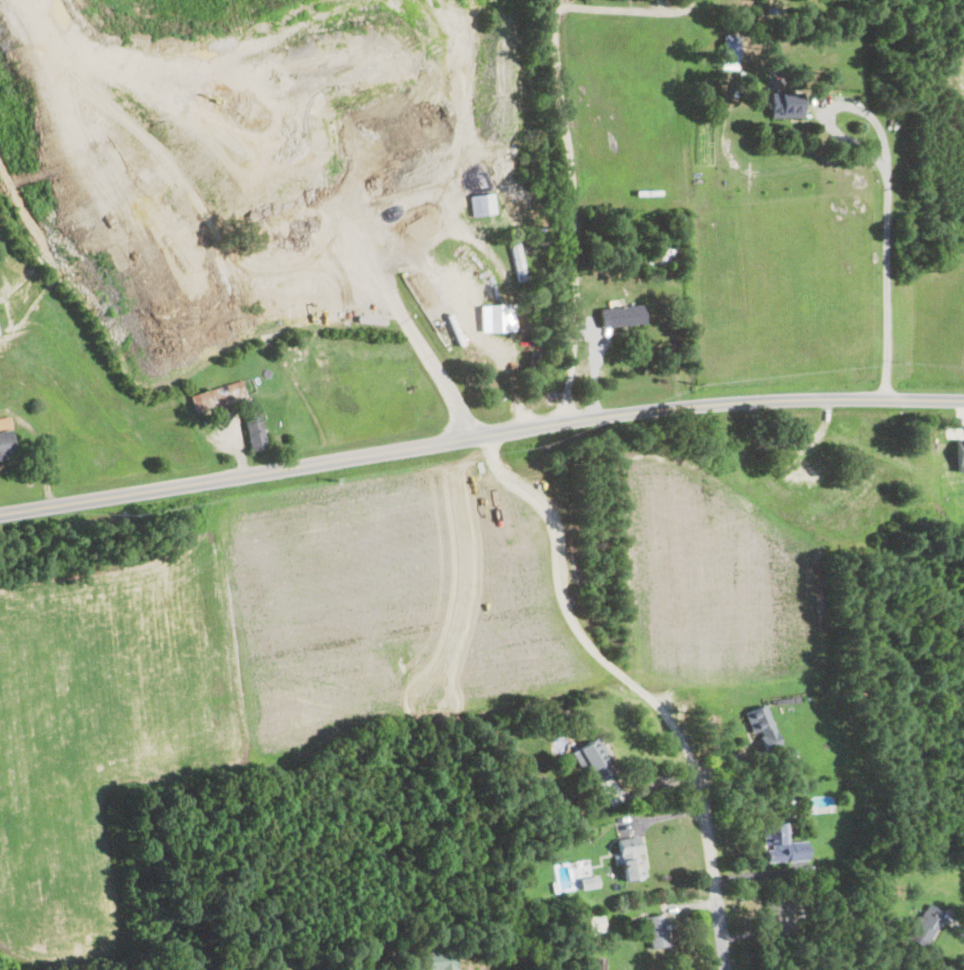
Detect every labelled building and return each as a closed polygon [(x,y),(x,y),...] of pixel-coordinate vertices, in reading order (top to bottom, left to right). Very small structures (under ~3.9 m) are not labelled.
[(742,36),(740,63),(723,62),(725,35),(742,36)] [(801,107),(801,109),(805,109),(805,118),(772,119),(771,93),(801,93),(801,107)] [(494,194),(496,204),(502,203),(504,213),(473,217),(470,197),(494,194)] [(535,210),(521,212),(520,197),(534,196),(535,210)] [(539,234),(530,234),(530,224),(539,224),(539,234)] [(682,262),(649,270),(646,256),(657,254),(654,242),(676,237),(682,262)] [(528,281),(519,283),(510,242),(519,240),(528,281)] [(242,297),(218,306),(218,305),(201,311),(196,297),(213,291),(209,279),(233,270),(242,297)] [(603,329),(601,310),(644,305),(646,324),(603,329)] [(507,332),(491,333),(490,306),(506,306),(507,332)] [(245,400),(196,414),(191,397),(243,381),(248,399),(245,400)] [(259,409),(262,421),(269,449),(252,452),(246,424),(247,424),(244,412),(259,409)] [(13,430),(0,432),(0,419),(11,418),(13,430)] [(15,454),(0,456),(0,433),(11,431),(15,454)] [(957,472),(963,472),(963,439),(956,439),(957,472)] [(764,705),(779,745),(763,751),(758,738),(762,737),(760,731),(751,734),(748,725),(744,713),(764,705)] [(607,762),(614,774),(597,783),(587,765),(580,769),(572,754),(600,738),(612,759),(607,762)] [(788,834),(789,845),(790,845),(790,843),(806,842),(807,861),(768,863),(767,851),(773,851),(772,846),(765,846),(764,825),(788,824),(788,834)] [(637,855),(638,859),(640,859),(640,860),(643,860),(646,878),(642,879),(643,881),(625,884),(618,841),(640,837),(642,854),(637,855)] [(820,886),(808,888),(806,871),(818,869),(820,886)] [(601,888),(583,891),(581,880),(599,877),(601,888)] [(792,912),(794,922),(794,926),(790,927),(791,935),(776,938),(774,928),(778,927),(776,915),(769,916),(766,900),(794,895),(795,904),(792,905),(793,911),(792,912)] [(930,941),(925,949),(907,938),(926,907),(928,904),(943,913),(939,920),(941,922),(930,941)] [(584,935),(608,932),(606,914),(581,917),(584,935)] [(664,927),(665,930),(667,930),(670,946),(651,949),(649,933),(646,933),(646,930),(649,929),(647,918),(666,915),(667,926),(664,927)] [(882,934),(881,941),(874,940),(874,930),(882,930),(882,934)] [(433,949),(426,948),(423,948),(423,943),(424,940),(434,941),(433,943),(433,946),(433,949)] [(373,952),(365,954),(364,948),(371,946),(373,952)] [(456,952),(457,969),(404,969),(403,951),(422,950),(422,954),(456,952)] [(606,961),(605,969),(595,969),(596,960),(606,961)] [(203,962),(186,969),(207,969),(203,962)]
